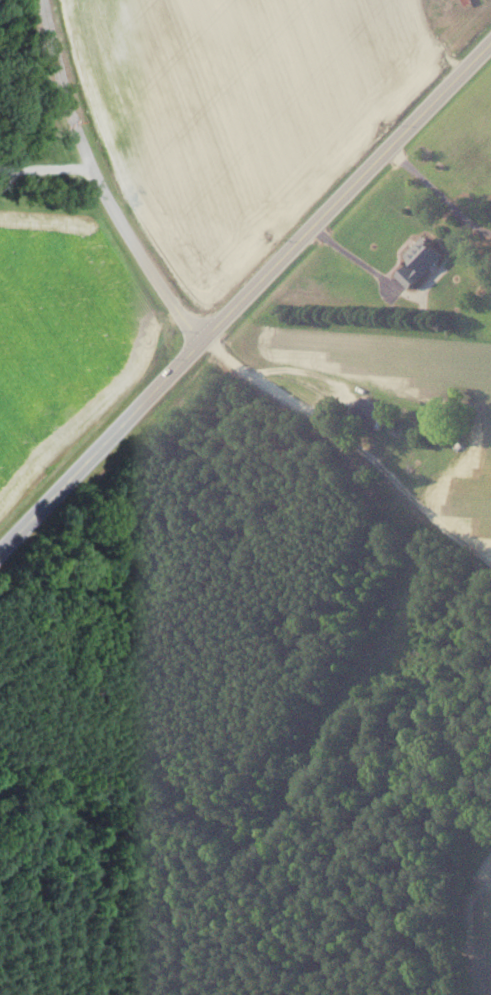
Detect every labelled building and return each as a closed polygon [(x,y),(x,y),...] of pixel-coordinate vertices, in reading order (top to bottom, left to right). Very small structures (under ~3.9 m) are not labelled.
[(427,233),(446,253),(412,288),(398,275),(410,263),(416,269),(420,265),(407,252),(427,233)]
